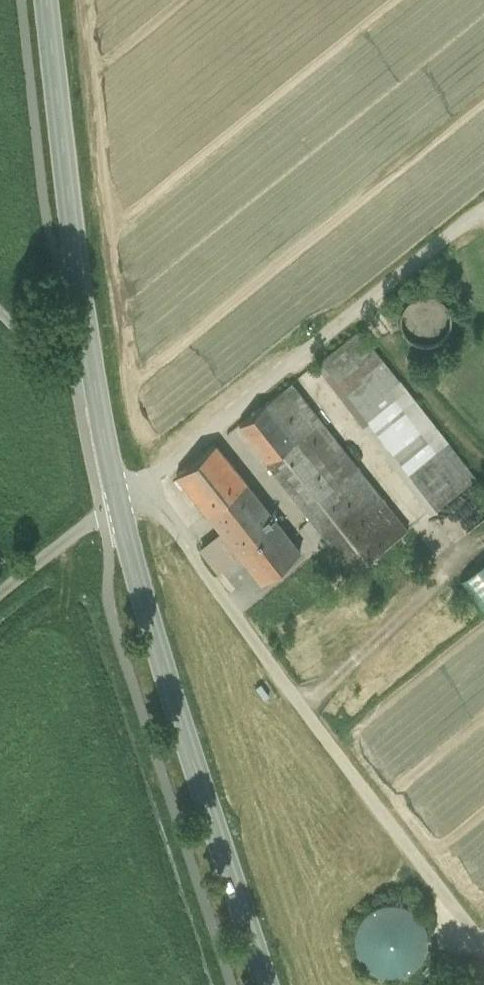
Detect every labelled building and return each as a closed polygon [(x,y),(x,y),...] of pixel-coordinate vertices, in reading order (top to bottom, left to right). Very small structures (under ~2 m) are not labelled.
[(359,330),(320,359),(436,506),(462,487),(386,389),(399,379),(359,330)] [(291,382),(239,423),(268,459),(267,461),(354,572),(408,530),(291,382)] [(215,443),(176,473),(220,529),(202,544),(220,569),(240,554),(262,581),(300,550),(215,443)] [(451,560),(483,602),(483,534),(451,560)] [(432,950),(400,891),(348,919),(380,978),(432,950)]
